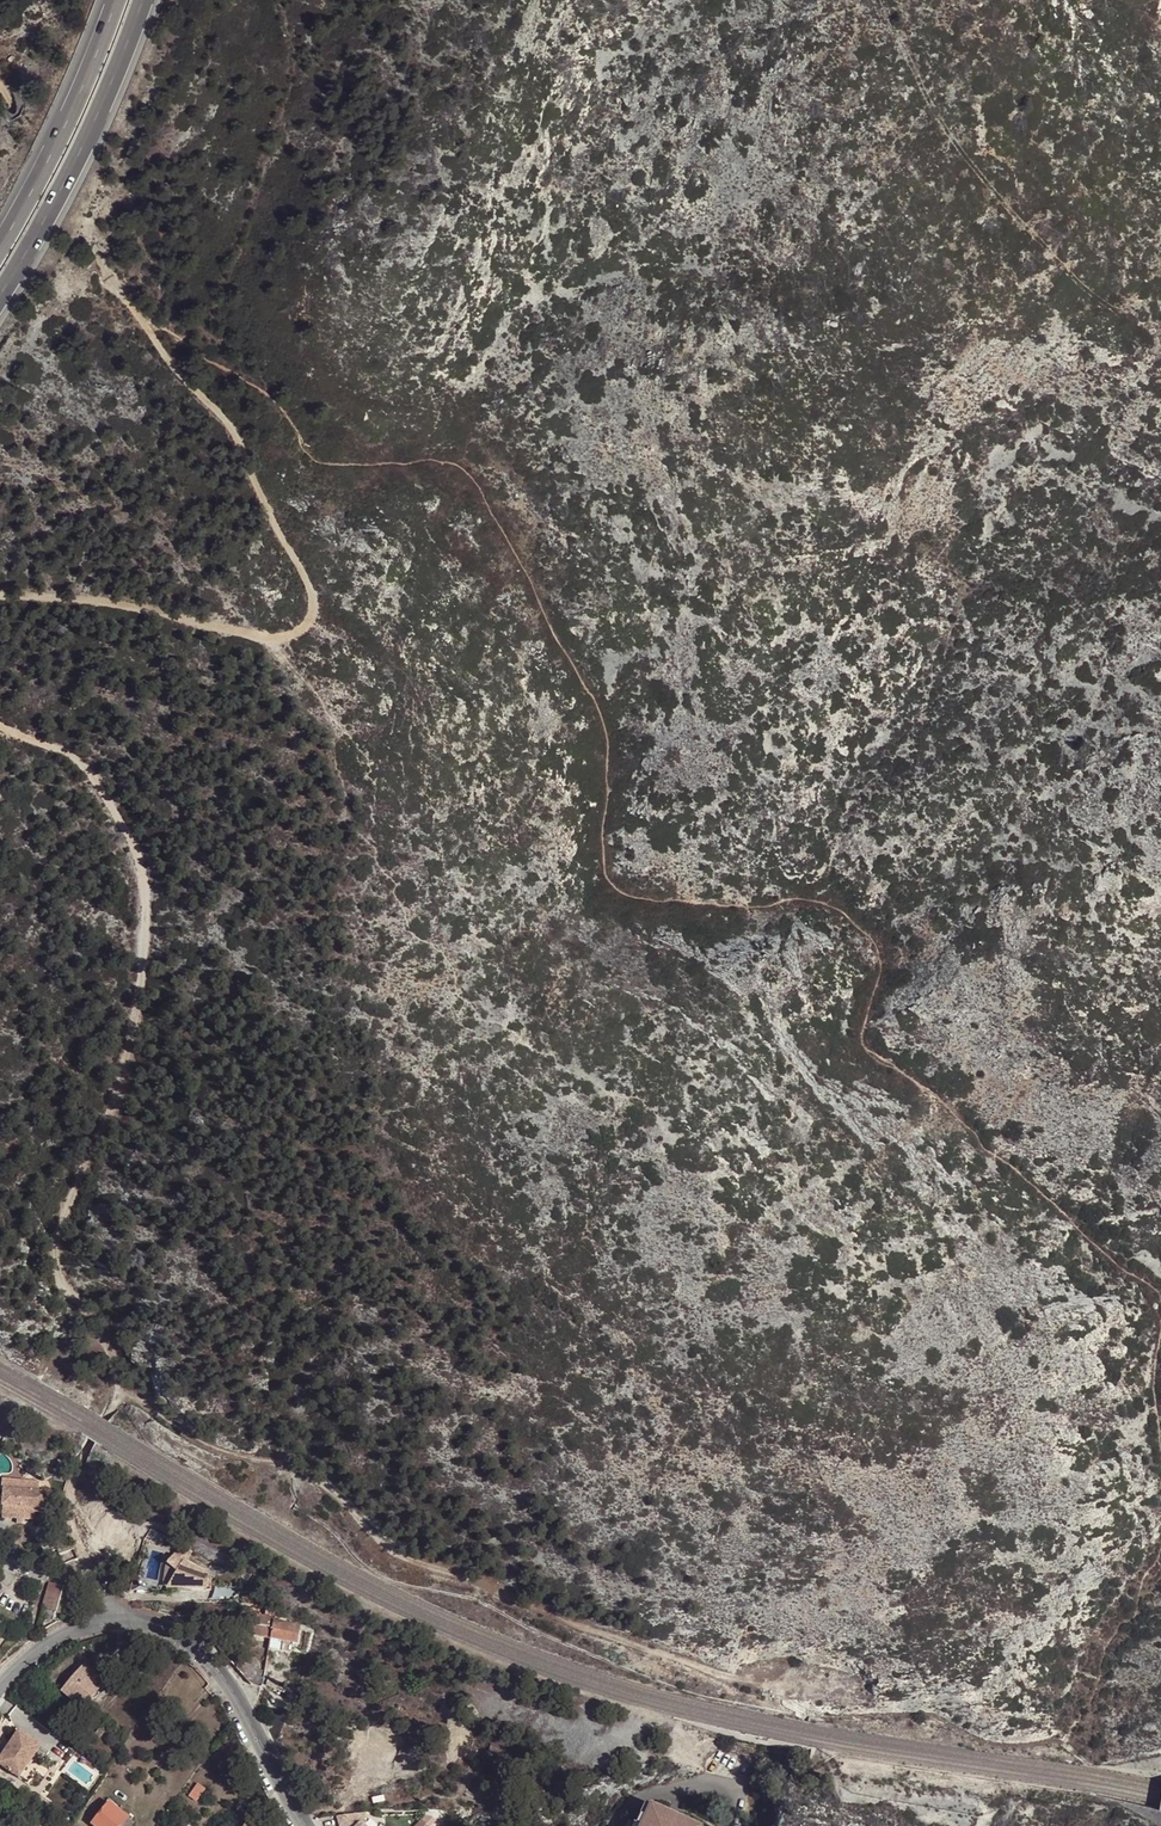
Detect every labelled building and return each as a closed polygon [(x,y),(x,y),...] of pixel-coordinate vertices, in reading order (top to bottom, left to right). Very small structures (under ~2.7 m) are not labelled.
[(38,1493),(39,1483),(2,1479),(1,1490),(4,1490),(3,1506),(5,1506),(4,1509),(9,1513),(15,1514),(19,1510),(23,1511),(26,1515),(34,1515),(35,1508),(44,1509),(45,1497),(42,1493),(38,1493)] [(34,1515),(26,1515),(23,1511),(19,1510),(15,1514),(9,1513),(4,1509),(5,1506),(3,1506),(2,1517),(17,1518),(17,1523),(22,1523),(23,1519),(47,1521),(48,1509),(44,1509),(35,1508),(34,1515)] [(59,1554),(74,1549),(68,1531),(53,1537),(59,1554)] [(212,1575),(172,1552),(166,1560),(177,1569),(170,1588),(190,1590),(211,1590),(212,1575)] [(162,1587),(170,1588),(177,1569),(166,1560),(162,1587)] [(71,1589),(50,1582),(39,1619),(48,1622),(49,1618),(54,1620),(56,1611),(62,1613),(66,1610),(71,1589)] [(252,1614),(248,1635),(271,1639),(275,1617),(276,1615),(266,1613),(265,1617),(252,1614)] [(287,1619),(275,1617),(271,1639),(273,1639),(291,1643),(297,1644),(300,1627),(286,1624),(287,1619)] [(291,1643),(273,1639),(271,1649),(290,1652),(291,1643)] [(268,1656),(237,1651),(229,1660),(250,1684),(262,1688),(268,1656)] [(84,1666),(62,1692),(83,1709),(93,1698),(88,1694),(94,1687),(97,1684),(94,1681),(97,1677),(84,1666)] [(88,1694),(93,1698),(99,1691),(94,1687),(88,1694)] [(0,1756),(0,1769),(25,1785),(46,1753),(15,1733),(0,1756)] [(91,1824),(93,1825),(129,1825),(132,1822),(107,1803),(91,1824)] [(695,1825),(649,1806),(640,1825),(695,1825)] [(362,1825),(359,1823),(362,1820),(364,1818),(364,1815),(334,1817),(337,1825),(362,1825)]
